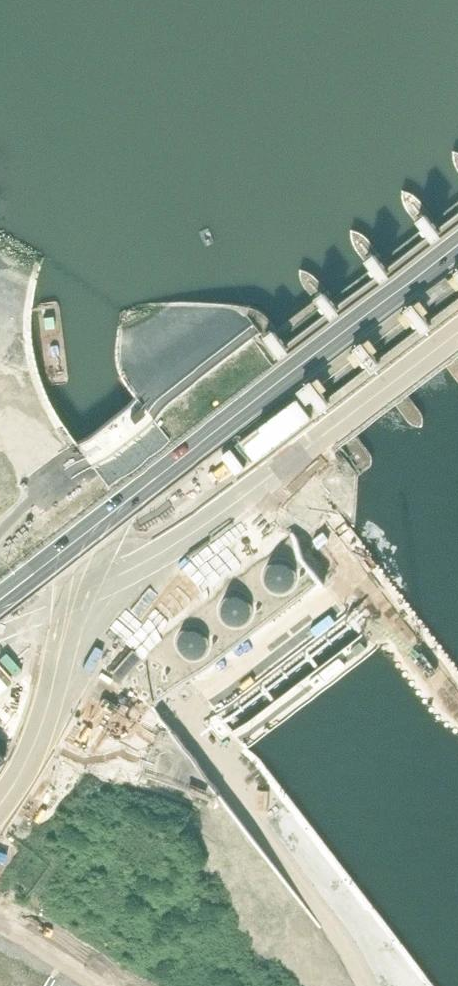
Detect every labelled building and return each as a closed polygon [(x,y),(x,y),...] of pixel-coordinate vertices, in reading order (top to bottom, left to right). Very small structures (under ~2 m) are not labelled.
[(430,212),(421,219),(436,239),(445,233),(430,212)] [(438,286),(446,295),(457,286),(457,285),(451,276),(438,286)] [(221,790),(177,733),(160,726),(140,777),(215,806),(221,790)]
